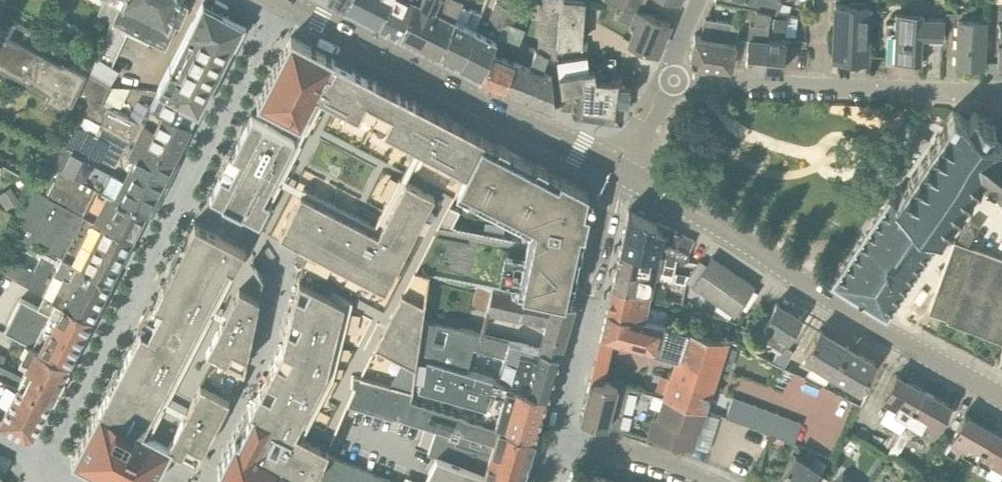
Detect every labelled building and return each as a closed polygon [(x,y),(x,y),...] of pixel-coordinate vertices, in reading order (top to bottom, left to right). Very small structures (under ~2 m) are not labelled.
[(111,17),(164,45),(175,23),(178,25),(188,6),(176,0),(120,0),(111,17)] [(342,3),(353,9),(364,14),(371,0),(344,0),(342,3)] [(364,14),(378,21),(379,20),(388,2),(389,0),(371,0),(364,14)] [(382,24),(399,32),(413,3),(414,0),(389,0),(388,2),(379,20),(378,21),(382,24)] [(400,33),(419,43),(435,8),(436,8),(439,0),(420,0),(414,0),(413,3),(399,32),(400,33)] [(439,53),(455,17),(463,0),(445,0),(440,11),(436,8),(435,8),(419,43),(439,53)] [(508,8),(512,0),(511,0),(499,0),(498,3),(496,2),(488,22),(480,18),(475,29),(461,64),(481,74),(491,51),(496,39),(501,25),(503,20),(508,8)] [(557,44),(581,44),(585,0),(542,0),(542,4),(541,5),(541,6),(557,8),(557,44)] [(646,0),(612,0),(624,5),(619,19),(635,26),(630,40),(657,52),(670,23),(641,12),(646,0)] [(735,5),(743,6),(743,4),(770,10),(778,12),(782,2),(777,0),(719,0),(735,5)] [(177,48),(157,89),(179,101),(198,112),(210,88),(211,86),(210,86),(214,78),(215,77),(219,70),(219,69),(223,61),(224,60),(228,52),(228,51),(232,44),(233,44),(234,42),(243,24),(227,15),(221,12),(223,8),(223,7),(216,4),(215,4),(213,9),(204,5),(204,4),(203,3),(177,48)] [(745,68),(764,69),(768,37),(767,26),(770,10),(743,4),(743,6),(741,15),(754,17),(753,22),(749,22),(745,68)] [(501,88),(503,89),(555,109),(552,75),(559,75),(557,59),(557,44),(557,8),(541,6),(538,49),(520,42),(518,41),(501,88)] [(835,7),(834,32),(833,66),(872,67),(873,10),(835,7)] [(508,8),(503,20),(514,24),(518,13),(511,9),(508,8)] [(455,17),(439,53),(461,64),(475,29),(480,18),(482,14),(471,9),(465,23),(455,17)] [(778,13),(778,12),(770,10),(767,26),(768,37),(764,69),(782,71),(787,15),(778,13)] [(68,109),(69,107),(68,107),(86,71),(62,58),(69,42),(39,26),(36,31),(0,12),(0,13),(0,74),(68,109)] [(943,40),(944,19),(924,18),(924,14),(896,12),(893,57),(893,61),(921,63),(922,39),(943,40)] [(695,35),(690,56),(693,59),(695,61),(731,66),(733,57),(737,38),(739,24),(706,18),(703,17),(701,36),(695,35)] [(525,28),(514,24),(503,20),(501,25),(496,39),(491,51),(481,74),(479,79),(501,88),(518,41),(520,42),(525,28)] [(958,22),(956,70),(986,72),(989,24),(958,22)] [(72,458),(119,481),(296,481),(300,473),(314,480),(347,402),(355,383),(352,381),(353,370),(413,387),(429,271),(521,291),(531,245),(532,243),(451,227),(457,216),(446,210),(459,186),(483,138),(290,37),(72,458)] [(586,44),(581,44),(557,44),(557,59),(559,75),(562,97),(562,107),(572,108),(576,95),(578,95),(577,84),(593,84),(592,72),(585,73),(584,65),(589,65),(588,61),(587,54),(588,54),(586,44)] [(94,54),(87,71),(111,84),(119,71),(94,54)] [(576,112),(603,117),(605,83),(606,78),(601,77),(603,63),(589,65),(584,65),(585,73),(592,72),(593,84),(577,84),(578,95),(576,95),(572,108),(576,112)] [(173,159),(190,126),(148,103),(138,122),(104,104),(113,86),(111,84),(87,71),(86,71),(68,107),(69,107),(72,108),(173,159)] [(628,100),(630,89),(630,85),(623,84),(623,77),(611,78),(606,78),(605,83),(603,117),(617,119),(622,116),(624,100),(628,100)] [(65,109),(50,102),(46,112),(60,119),(65,109)] [(146,213),(173,159),(72,108),(46,160),(61,168),(60,170),(146,213)] [(952,110),(948,117),(951,119),(896,200),(889,195),(884,202),(937,238),(975,183),(996,197),(1001,190),(1001,189),(986,171),(1001,151),(1001,144),(989,135),(995,126),(975,112),(969,121),(956,112),(952,110)] [(487,140),(483,138),(459,186),(538,224),(532,243),(526,267),(520,292),(569,301),(589,210),(584,209),(588,190),(561,176),(560,178),(547,171),(548,169),(537,164),(536,166),(509,151),(509,150),(499,144),(497,147),(487,141),(487,140)] [(986,171),(1001,189),(1001,151),(986,171)] [(46,196),(132,240),(146,213),(60,170),(47,194),(46,196)] [(0,195),(0,200),(7,210),(20,201),(11,187),(0,195)] [(44,249),(110,283),(132,240),(46,196),(47,194),(32,187),(11,232),(29,240),(45,248),(44,249)] [(831,280),(885,313),(937,238),(884,202),(831,280)] [(694,240),(629,208),(621,247),(677,257),(677,259),(688,262),(690,257),(688,256),(694,240)] [(968,244),(980,226),(971,220),(958,237),(968,244)] [(974,248),(973,249),(954,241),(928,311),(1001,339),(1001,259),(974,248)] [(657,277),(673,281),(674,276),(677,259),(677,257),(621,247),(616,267),(652,275),(655,275),(657,277)] [(92,319),(92,317),(110,283),(44,249),(34,270),(1,254),(0,255),(0,272),(56,301),(92,319)] [(729,318),(732,313),(735,315),(754,285),(712,257),(692,286),(719,304),(715,308),(729,318)] [(616,267),(607,310),(659,322),(664,324),(667,313),(648,308),(651,295),(664,299),(667,286),(672,287),(675,287),(676,283),(676,282),(673,281),(657,277),(655,275),(652,275),(616,267)] [(476,291),(473,304),(545,322),(538,348),(560,354),(575,303),(569,301),(520,292),(476,281),(474,290),(476,291)] [(56,301),(49,314),(22,299),(5,331),(28,344),(33,346),(32,348),(68,366),(92,319),(56,301)] [(776,302),(759,333),(773,342),(771,346),(779,351),(772,361),(784,367),(794,352),(784,346),(801,317),(776,302)] [(659,322),(607,310),(601,336),(612,339),(652,349),(659,322)] [(418,355),(548,393),(560,354),(538,348),(509,340),(480,333),(481,332),(446,323),(446,324),(437,321),(437,322),(422,319),(418,355)] [(664,324),(659,322),(652,349),(678,356),(685,330),(671,326),(664,324)] [(821,329),(820,328),(804,353),(832,370),(847,345),(821,329)] [(678,356),(672,374),(714,387),(722,362),(729,340),(685,330),(678,356)] [(597,350),(609,353),(610,348),(612,339),(601,336),(597,350)] [(24,369),(21,375),(54,392),(68,366),(32,348),(33,346),(28,344),(21,359),(22,360),(19,366),(24,369)] [(859,387),(875,361),(874,360),(874,361),(847,345),(832,370),(859,387)] [(33,434),(54,392),(21,375),(3,366),(6,357),(0,354),(0,423),(26,436),(33,434)] [(535,435),(548,393),(418,355),(414,380),(420,383),(418,389),(485,408),(483,418),(535,435)] [(602,382),(605,370),(593,367),(590,379),(602,382)] [(347,402),(394,416),(394,415),(426,424),(437,428),(430,448),(428,454),(436,457),(425,481),(521,481),(535,435),(483,418),(482,420),(465,415),(466,415),(410,397),(413,387),(353,370),(352,381),(355,383),(347,402)] [(672,374),(664,398),(705,411),(711,390),(713,391),(714,387),(672,374)] [(908,418),(923,390),(897,375),(885,397),(899,406),(896,410),(908,418)] [(590,379),(580,418),(619,428),(622,415),(630,389),(602,382),(590,379)] [(950,405),(923,390),(908,418),(921,426),(924,420),(937,428),(950,405)] [(705,411),(664,398),(662,397),(656,415),(652,417),(647,436),(660,440),(691,448),(696,429),(698,429),(705,411)] [(803,424),(732,398),(725,418),(727,418),(745,425),(796,445),(803,424)] [(992,430),(966,414),(953,437),(967,445),(964,451),(976,458),(992,430)] [(902,429),(901,428),(886,420),(882,428),(885,435),(888,437),(881,449),(887,453),(900,430),(901,430),(902,429)] [(901,430),(900,430),(894,442),(887,453),(895,457),(908,434),(901,430)] [(976,458),(989,466),(992,461),(1001,467),(1001,435),(992,430),(976,458)] [(339,459),(325,454),(314,480),(313,481),(393,481),(339,459)] [(823,466),(812,459),(809,464),(794,454),(779,479),(783,481),(813,481),(823,466)]
